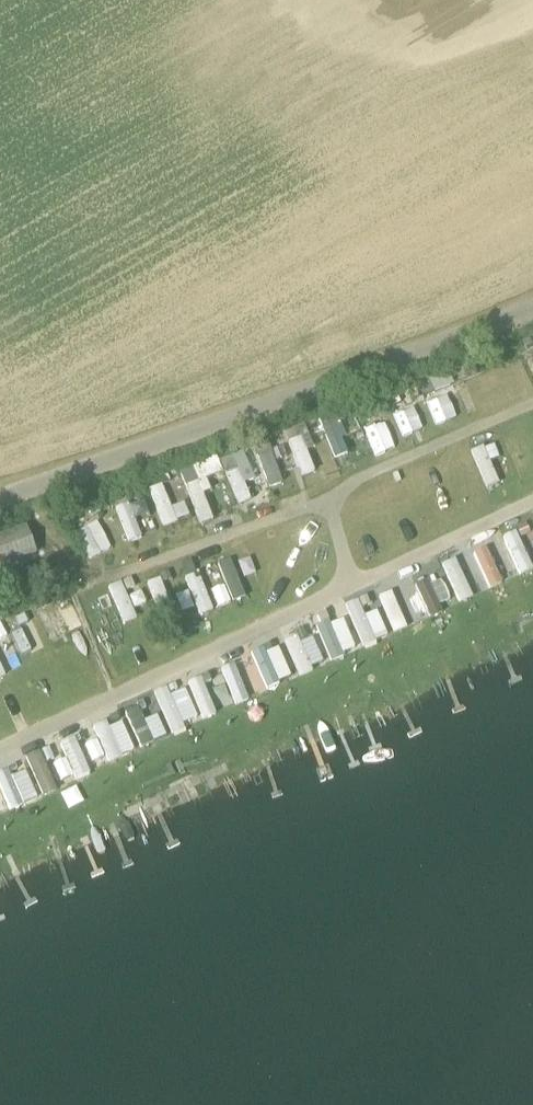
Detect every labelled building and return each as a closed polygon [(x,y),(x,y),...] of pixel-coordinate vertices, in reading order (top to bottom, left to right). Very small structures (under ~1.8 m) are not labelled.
[(451,387),(445,372),(429,379),(427,374),(422,376),(430,395),(451,387)] [(436,423),(456,417),(449,396),(429,402),(436,423)] [(315,472),(308,450),(314,449),(306,423),(273,434),(278,450),(291,446),(301,476),(315,472)] [(340,425),(327,426),(330,457),(344,456),(340,425)] [(255,450),(270,487),(283,482),(268,444),(255,450)] [(200,525),(216,519),(202,480),(223,472),(217,455),(180,469),(200,525)] [(239,469),(227,472),(237,507),(249,503),(239,469)] [(163,483),(150,487),(163,526),(190,517),(184,502),(171,506),(163,483)] [(128,542),(142,537),(130,502),(117,506),(128,542)] [(36,554),(27,527),(0,537),(0,563),(2,567),(36,554)] [(532,570),(532,569),(518,529),(505,534),(520,575),(532,570)] [(488,589),(503,584),(499,575),(509,571),(501,548),(477,556),(488,589)] [(457,558),(444,564),(460,604),(474,598),(457,558)] [(427,616),(442,612),(430,575),(416,580),(427,616)] [(125,624),(137,619),(122,580),(109,585),(125,624)] [(221,580),(190,593),(200,614),(230,601),(221,580)] [(408,586),(381,596),(396,633),(409,628),(405,618),(418,613),(408,586)] [(357,599),(346,604),(364,646),(389,635),(379,610),(365,616),(357,599)] [(51,608),(37,614),(55,654),(69,647),(51,608)] [(344,626),(336,631),(330,619),(315,626),(331,658),(354,646),(344,626)] [(323,666),(316,638),(299,642),(298,637),(287,639),(296,672),(323,666)] [(291,678),(275,642),(251,653),(267,689),(291,678)] [(256,693),(249,673),(239,677),(234,662),(222,666),(234,701),(256,693)] [(203,718),(215,713),(201,678),(189,683),(203,718)] [(219,704),(231,702),(228,685),(215,687),(219,704)] [(167,686),(154,692),(174,737),(187,731),(184,724),(198,718),(185,689),(170,695),(167,686)] [(281,709),(296,707),(293,690),(279,692),(281,709)] [(139,749),(153,744),(140,705),(126,710),(139,749)] [(153,732),(167,727),(160,711),(147,716),(153,732)] [(105,720),(93,726),(109,762),(135,749),(122,722),(109,728),(105,720)] [(76,779),(90,774),(75,737),(61,743),(76,779)] [(44,751),(29,755),(40,796),(55,791),(44,751)] [(0,771),(0,791),(8,810),(38,798),(26,770),(10,776),(7,768),(0,771)]
